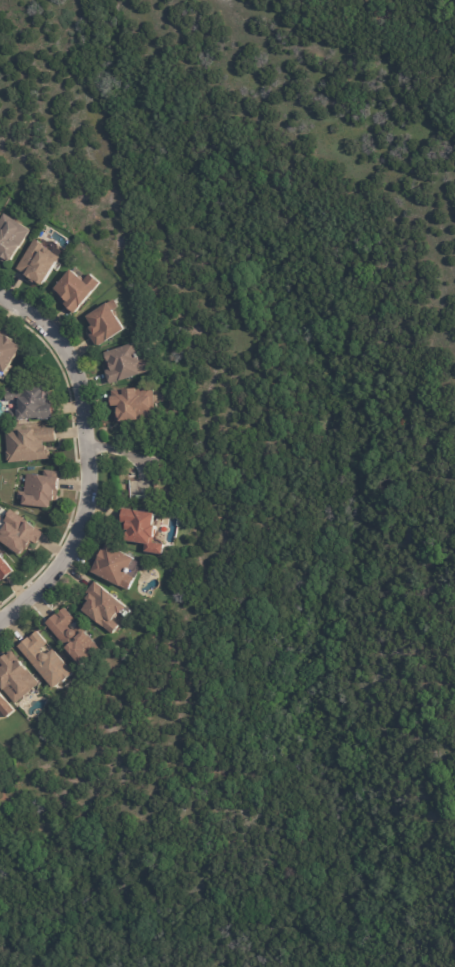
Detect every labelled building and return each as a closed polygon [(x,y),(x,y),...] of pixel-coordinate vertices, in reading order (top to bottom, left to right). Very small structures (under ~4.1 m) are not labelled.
[(7,264),(0,259),(0,226),(7,214),(33,231),(24,246),(25,246),(15,263),(11,260),(10,261),(9,261),(7,264)] [(61,257),(63,258),(61,262),(46,287),(39,283),(38,285),(31,281),(32,279),(18,270),(37,240),(46,245),(45,246),(61,257)] [(87,278),(91,274),(102,283),(96,290),(97,290),(76,313),(65,303),(67,300),(64,297),(62,299),(53,292),(72,270),(85,280),(87,278)] [(119,316),(128,330),(100,349),(92,336),(95,334),(91,329),(94,326),(89,318),(116,300),(121,308),(116,311),(119,316)] [(5,375),(0,371),(0,333),(7,338),(8,336),(13,340),(13,341),(25,348),(8,375),(6,374),(5,375)] [(138,345),(142,356),(143,356),(144,359),(143,360),(151,358),(155,372),(145,375),(145,376),(113,386),(109,372),(110,372),(107,361),(110,360),(108,354),(138,345)] [(56,405),(57,420),(43,421),(43,420),(11,422),(10,411),(23,411),(22,401),(7,402),(6,391),(48,388),(48,392),(52,392),(53,405),(56,404),(56,405)] [(157,393),(159,420),(143,421),(143,422),(117,423),(116,407),(115,407),(115,398),(121,398),(121,397),(126,397),(126,391),(143,390),(143,389),(157,388),(157,393)] [(58,429),(59,443),(47,444),(48,454),(50,454),(50,456),(52,456),(53,460),(10,464),(10,462),(9,462),(8,453),(9,453),(7,433),(23,431),(24,432),(38,431),(38,430),(58,428),(58,429)] [(45,477),(63,480),(61,492),(60,492),(59,498),(61,499),(60,503),(58,502),(58,504),(55,504),(54,511),(43,510),(43,509),(22,506),(23,501),(19,501),(20,492),(26,493),(28,475),(45,477)] [(128,481),(156,481),(156,496),(148,496),(148,500),(137,500),(137,496),(128,496),(128,481)] [(158,516),(159,516),(157,528),(160,528),(158,541),(157,540),(156,544),(167,546),(166,557),(147,554),(148,546),(124,542),(125,533),(129,533),(130,525),(123,524),(125,510),(158,516)] [(24,558),(0,540),(0,536),(4,531),(5,532),(9,527),(4,524),(7,520),(6,520),(12,511),(46,535),(45,537),(38,545),(35,543),(29,553),(28,552),(24,558)] [(137,561),(129,576),(135,579),(129,592),(93,574),(104,552),(105,553),(108,546),(137,561)] [(4,581),(0,584),(0,554),(17,574),(15,576),(6,583),(4,581)] [(129,618),(125,615),(124,616),(122,615),(116,623),(122,628),(114,636),(85,612),(92,603),(89,601),(92,597),(89,594),(98,583),(130,609),(129,610),(133,613),(129,618)] [(68,610),(78,622),(70,628),(74,632),(77,632),(79,634),(80,636),(81,637),(80,640),(81,640),(89,634),(94,640),(93,640),(103,652),(85,668),(47,625),(58,616),(62,621),(63,620),(60,616),(67,610),(68,610)] [(48,645),(41,651),(45,655),(47,655),(49,655),(54,650),(75,675),(64,684),(63,683),(55,690),(18,648),(29,639),(34,644),(34,643),(31,639),(39,633),(49,644),(48,645)] [(17,705),(0,686),(0,671),(3,668),(4,669),(6,668),(2,663),(9,657),(17,666),(21,663),(40,685),(17,705)] [(7,718),(0,710),(0,692),(17,712),(8,720),(7,718)]
